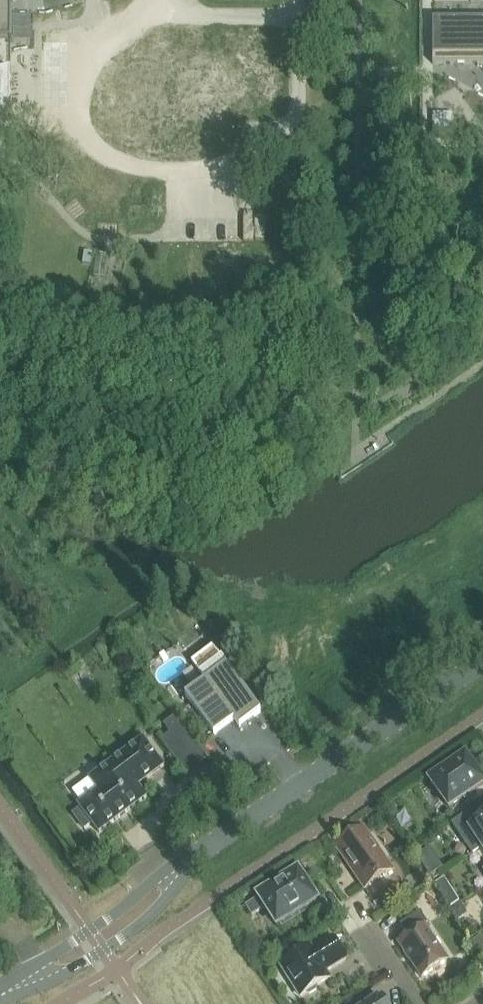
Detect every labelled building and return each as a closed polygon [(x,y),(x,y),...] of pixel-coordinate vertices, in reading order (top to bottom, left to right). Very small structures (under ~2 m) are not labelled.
[(1,130),(5,121),(2,120),(8,105),(11,105),(11,80),(11,71),(12,51),(12,43),(12,0),(0,0),(0,133),(1,130)] [(433,21),(433,66),(482,66),(482,20),(474,21),(433,21)] [(457,118),(433,118),(433,142),(457,142),(457,118)] [(96,257),(93,277),(104,279),(107,258),(96,257)] [(262,713),(227,667),(214,650),(208,655),(206,653),(200,658),(201,660),(194,664),(207,682),(186,697),(215,736),(243,716),(247,722),(254,717),(255,718),(262,713)] [(147,798),(136,783),(144,777),(147,781),(165,767),(143,740),(105,769),(113,780),(82,804),(85,808),(77,813),(88,828),(93,825),(100,834),(147,798)] [(466,756),(430,780),(449,808),(482,786),(482,782),(466,756)] [(482,849),(482,806),(454,825),(474,855),(482,849)] [(393,871),(364,828),(337,846),(365,890),(393,871)] [(428,854),(421,844),(412,850),(419,860),(428,854)] [(317,865),(311,855),(301,862),(307,871),(317,865)] [(318,902),(299,871),(258,896),(260,898),(246,906),(252,916),(266,908),(277,927),(281,925),(282,928),(296,919),(294,916),(318,902)] [(461,901),(455,891),(445,897),(452,907),(461,901)] [(389,894),(375,903),(381,913),(395,904),(389,894)] [(468,915),(462,906),(453,912),(459,921),(468,915)] [(448,961),(425,926),(429,924),(421,912),(401,925),(408,937),(399,943),(422,978),(448,961)] [(326,972),(347,959),(334,939),(313,952),(311,948),(282,967),(301,997),(306,994),(310,995),(316,991),(318,987),(330,979),(326,972)] [(271,963),(263,968),(268,976),(276,971),(271,963)]
